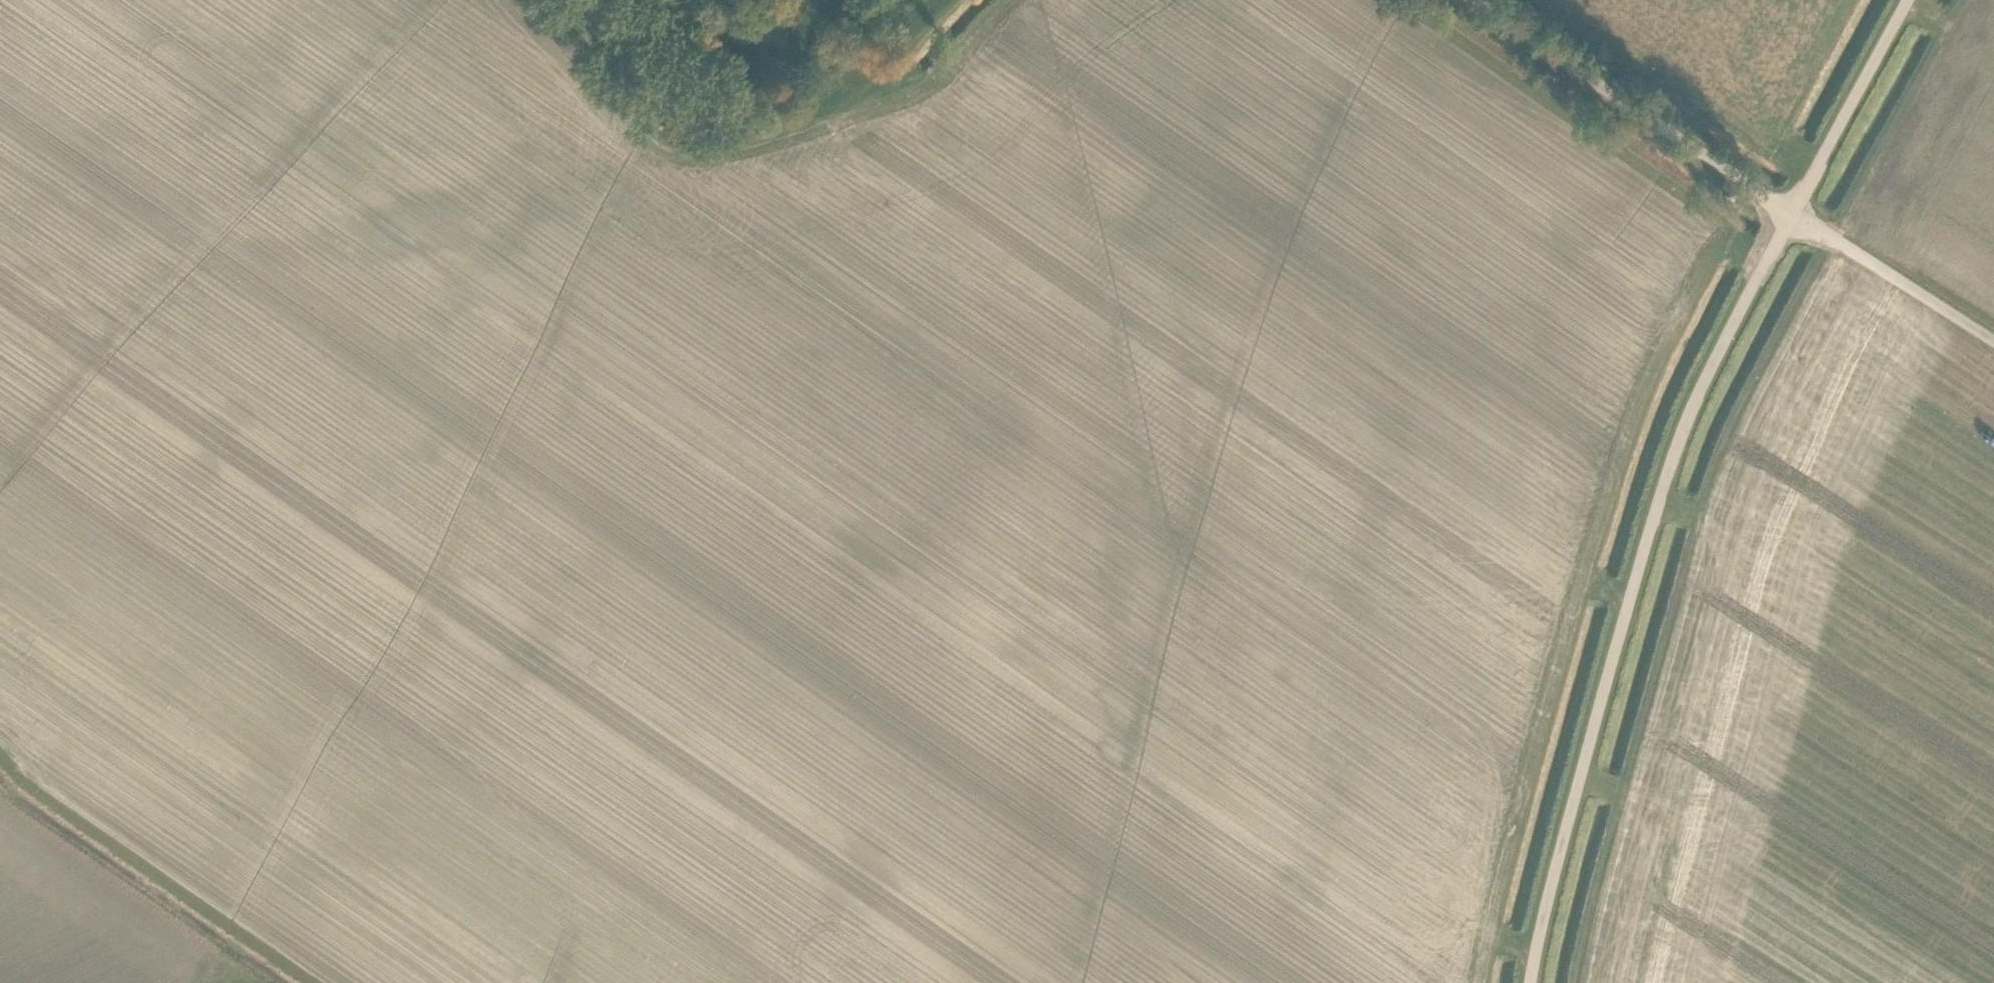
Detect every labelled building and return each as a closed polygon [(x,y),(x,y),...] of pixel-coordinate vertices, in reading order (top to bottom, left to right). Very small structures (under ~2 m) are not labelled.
[(1728,183),(1722,193),(1731,199),(1738,190),(1728,183)]
